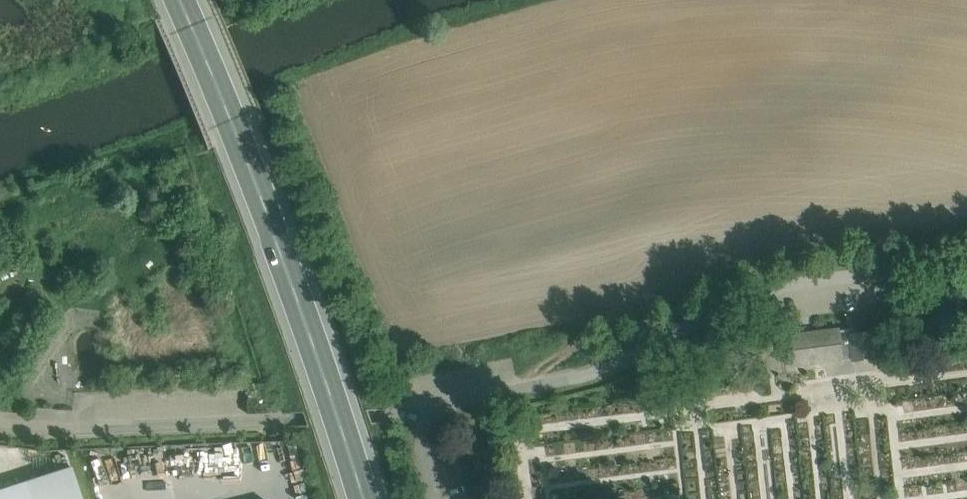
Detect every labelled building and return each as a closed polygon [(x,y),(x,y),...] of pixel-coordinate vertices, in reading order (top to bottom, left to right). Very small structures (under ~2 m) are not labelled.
[(853,329),(840,331),(843,357),(842,358),(842,360),(854,359),(855,359),(853,336),(851,336),(851,334),(854,334),(853,329)] [(840,330),(787,337),(790,364),(792,364),(792,362),(805,361),(805,362),(807,362),(842,358),(843,357),(840,331),(840,330)] [(854,334),(851,334),(851,336),(853,336),(855,359),(854,359),(855,361),(875,358),(872,331),(854,334)] [(0,491),(0,498),(81,498),(71,468),(0,491)]
